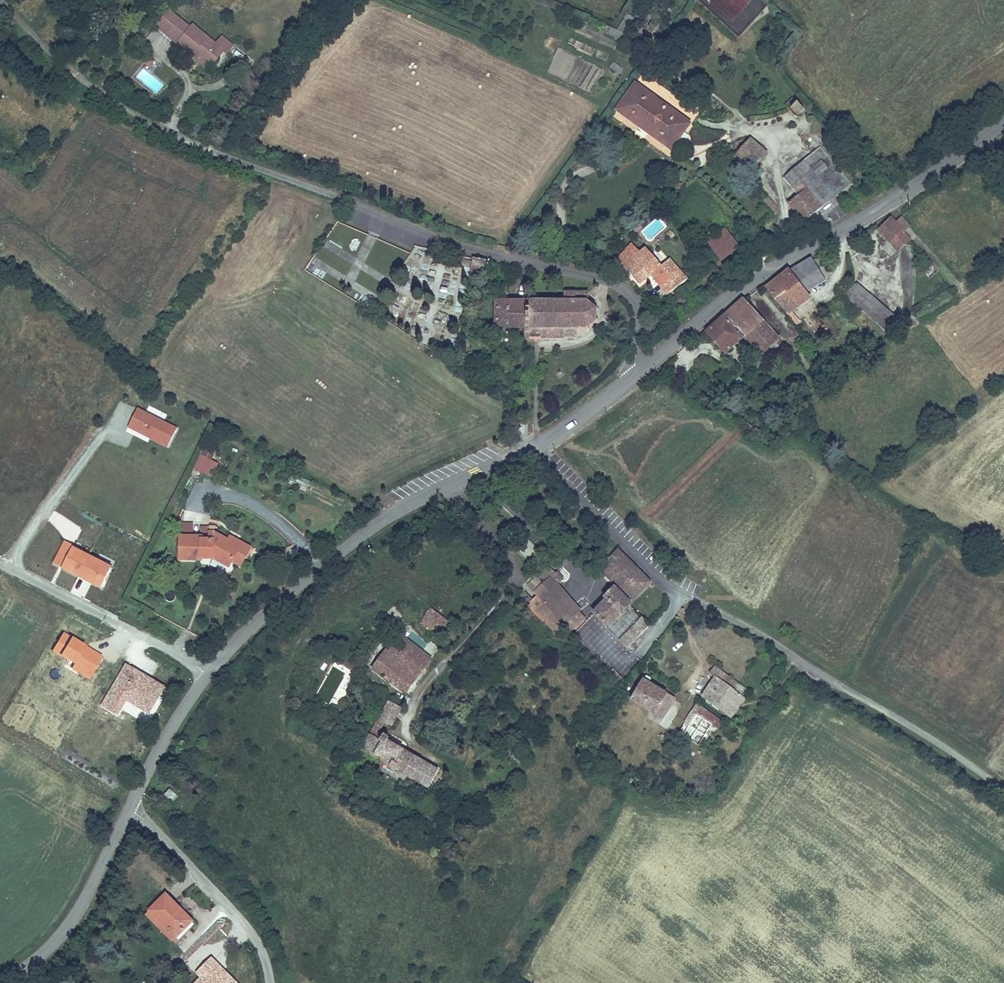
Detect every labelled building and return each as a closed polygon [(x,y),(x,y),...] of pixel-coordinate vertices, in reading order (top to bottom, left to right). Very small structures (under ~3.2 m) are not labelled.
[(189,27),(167,10),(153,27),(175,45),(189,27)] [(628,14),(617,30),(624,34),(634,19),(628,14)] [(192,24),(189,27),(177,43),(192,54),(190,57),(209,72),(224,53),(227,55),(235,46),(222,36),(216,43),(192,24)] [(639,77),(631,92),(688,124),(696,110),(639,77)] [(631,92),(617,116),(673,150),(688,124),(631,92)] [(796,119),(803,113),(796,104),(788,110),(796,119)] [(731,148),(746,165),(762,151),(747,135),(731,148)] [(848,182),(816,145),(802,156),(812,168),(833,194),(848,182)] [(812,168),(802,156),(781,175),(791,186),(812,168)] [(812,168),(791,186),(797,194),(788,203),(804,220),(833,194),(812,168)] [(756,186),(750,192),(764,208),(770,202),(756,186)] [(888,220),(879,229),(893,244),(902,235),(888,220)] [(658,224),(644,229),(648,237),(661,232),(658,224)] [(719,224),(701,240),(717,258),(735,242),(719,224)] [(911,244),(902,235),(893,244),(901,253),(911,244)] [(654,277),(666,266),(654,253),(643,260),(633,248),(627,253),(638,265),(630,272),(641,286),(652,275),(654,277)] [(620,261),(630,272),(638,265),(627,253),(620,261)] [(489,262),(476,258),(471,275),(484,277),(489,262)] [(790,276),(803,292),(824,277),(810,259),(790,276)] [(666,266),(673,274),(677,271),(669,263),(666,266)] [(666,266),(654,277),(670,294),(685,279),(677,271),(673,274),(666,266)] [(790,276),(789,274),(764,291),(787,317),(809,299),(803,292),(790,276)] [(858,283),(848,292),(885,328),(894,319),(858,283)] [(553,299),(527,296),(526,301),(522,330),(520,342),(532,343),(555,345),(555,342),(567,343),(567,340),(567,337),(569,335),(573,335),(575,336),(576,338),(577,340),(580,340),(582,339),(582,336),(583,334),(585,334),(587,334),(589,334),(591,331),(590,328),(591,325),(593,324),(596,324),(597,322),(598,320),(597,318),(594,316),(594,313),(596,312),(598,310),(599,308),(597,305),(594,304),(591,303),(591,300),(589,296),(585,294),(554,290),(553,299)] [(526,301),(500,298),(496,327),(522,330),(526,301)] [(779,343),(745,302),(702,337),(721,359),(745,340),(760,358),(779,343)] [(168,447),(177,430),(138,410),(129,428),(168,447)] [(212,480),(220,466),(202,457),(194,471),(212,480)] [(217,564),(235,576),(248,558),(225,541),(219,540),(220,534),(211,532),(209,540),(205,543),(189,540),(185,564),(206,568),(210,564),(217,564)] [(61,567),(102,586),(112,563),(65,542),(59,555),(65,558),(61,567)] [(611,569),(625,556),(620,551),(601,569),(616,584),(621,580),(611,569)] [(621,580),(635,566),(625,556),(611,569),(621,580)] [(582,608),(556,581),(559,578),(547,566),(528,584),(539,595),(529,604),(556,633),(566,623),(582,608)] [(650,583),(635,566),(621,580),(616,584),(600,600),(604,605),(595,614),(607,626),(619,615),(622,617),(633,607),(629,603),(650,583)] [(440,634),(449,618),(428,606),(419,622),(440,634)] [(587,613),(582,608),(566,623),(571,629),(587,613)] [(621,640),(629,648),(650,627),(643,619),(621,640)] [(61,632),(52,650),(74,662),(70,669),(89,679),(103,654),(61,632)] [(401,635),(394,644),(423,666),(430,656),(401,635)] [(423,666),(394,644),(373,670),(402,692),(423,666)] [(151,712),(165,681),(122,662),(102,707),(119,715),(125,701),(151,712)] [(612,667),(607,672),(620,685),(625,680),(612,667)] [(715,678),(702,698),(723,712),(737,693),(730,688),(733,683),(722,676),(719,680),(715,678)] [(644,683),(632,702),(661,721),(674,702),(644,683)] [(399,711),(388,703),(359,751),(372,759),(375,754),(389,763),(386,768),(420,788),(432,768),(386,741),(389,736),(385,734),(399,711)] [(714,726),(718,720),(696,706),(684,725),(689,727),(684,734),(687,736),(688,735),(694,738),(695,736),(701,740),(704,735),(708,737),(714,726)] [(723,723),(718,720),(714,726),(719,730),(723,723)] [(170,798),(163,795),(160,802),(167,805),(170,798)] [(189,921),(165,897),(149,913),(173,937),(189,921)]
